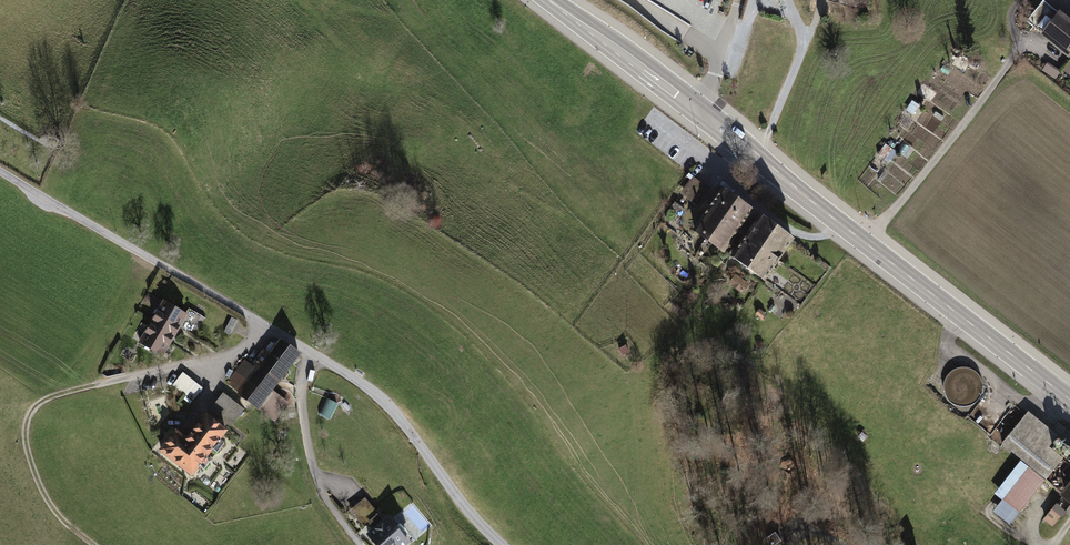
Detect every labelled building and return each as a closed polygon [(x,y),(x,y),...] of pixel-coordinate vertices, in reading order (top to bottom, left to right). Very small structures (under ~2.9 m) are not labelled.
[(1047,0),(1046,0),(1030,20),(1069,51),(1069,18),(1047,0)] [(712,190),(673,161),(660,178),(699,207),(712,190)] [(759,212),(730,190),(698,231),(727,254),(759,212)] [(803,241),(769,216),(738,257),(771,282),(803,241)] [(755,288),(738,275),(731,284),(748,297),(755,288)] [(190,314),(170,302),(144,346),(164,357),(190,314)] [(248,358),(227,386),(261,411),(306,353),(287,338),(263,370),(248,358)] [(950,399),(955,403),(961,404),(967,404),(973,402),(978,398),(981,392),(983,386),(982,380),(979,374),(975,369),(969,366),(963,365),(956,367),(951,370),(946,375),(944,381),(944,388),(946,394),(950,399)] [(205,389),(185,373),(174,386),(194,403),(205,389)] [(211,408),(232,426),(246,410),(225,392),(211,408)] [(1027,410),(1001,442),(1048,480),(1066,458),(1048,444),(1056,434),(1027,410)] [(160,454),(193,481),(232,432),(211,414),(191,439),(179,430),(160,454)] [(1058,447),(1059,447),(1061,446),(1062,445),(1062,444),(1063,442),(1062,441),(1062,439),(1060,438),(1059,438),(1057,438),(1056,438),(1055,439),(1054,440),(1054,442),(1054,443),(1054,444),(1055,446),(1056,446),(1058,447)] [(1027,467),(1019,462),(995,495),(1002,501),(994,512),(1014,526),(1048,480),(1028,466),(1027,467)] [(1069,501),(1069,482),(1061,493),(1069,501)] [(1055,527),(1062,514),(1052,508),(1045,521),(1055,527)] [(391,517),(369,537),(376,544),(416,544),(391,517)] [(775,532),(766,538),(771,544),(775,544),(781,541),(775,532)]
